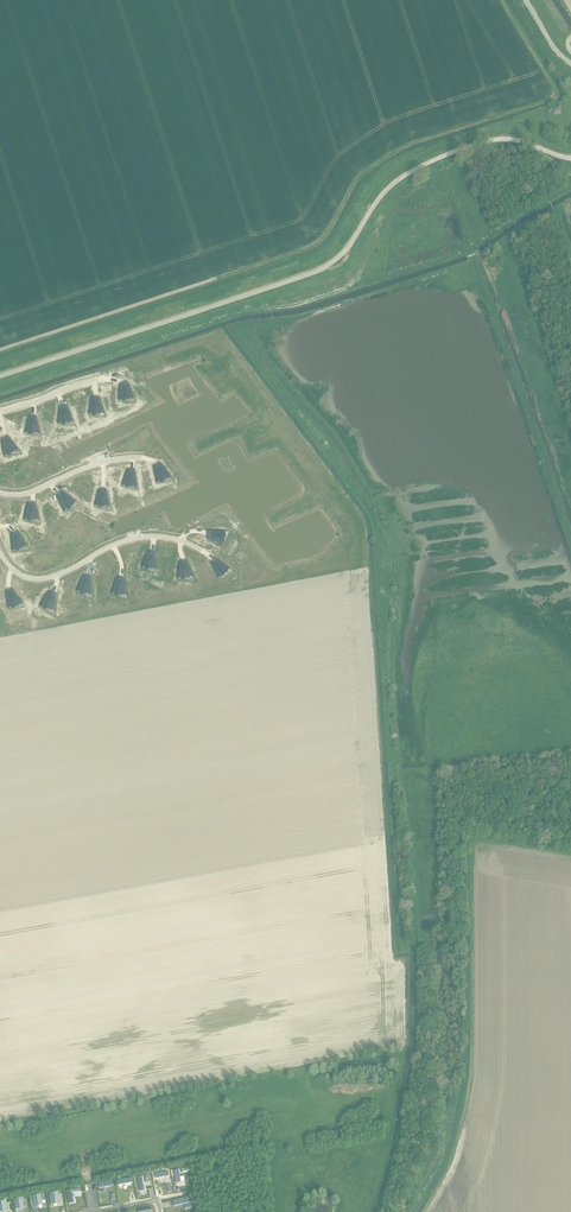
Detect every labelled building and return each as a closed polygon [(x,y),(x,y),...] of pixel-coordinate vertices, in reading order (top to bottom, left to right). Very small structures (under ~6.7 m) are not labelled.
[(120,385),(119,400),(135,402),(127,382),(120,385)] [(91,399),(89,414),(105,417),(98,396),(91,399)] [(60,408),(59,424),(74,425),(67,405),(60,408)] [(29,417),(25,433),(41,436),(36,416),(29,417)] [(7,436),(2,441),(5,456),(20,453),(7,436)] [(160,463),(154,467),(157,483),(173,480),(160,463)] [(127,470),(123,485),(138,490),(134,469),(127,470)] [(99,490),(95,506),(111,509),(106,489),(99,490)] [(62,491),(57,497),(64,511),(79,504),(62,491)] [(28,504),(24,520),(40,523),(35,503),(28,504)] [(17,531),(11,535),(13,551),(28,549),(17,531)] [(229,532),(208,531),(208,538),(222,545),(229,532)] [(147,552),(142,567),(157,573),(155,552),(147,552)] [(216,558),(212,564),(219,578),(233,571),(216,558)] [(180,563),(178,579),(194,580),(186,560),(180,563)] [(83,577),(77,591),(91,598),(90,577),(83,577)] [(116,579),(112,594),(127,598),(124,577),(116,579)] [(14,590),(7,591),(9,612),(22,604),(14,590)] [(49,593),(40,606),(54,614),(56,593),(49,593)] [(60,1202),(58,1190),(49,1192),(51,1203),(60,1202)] [(42,1203),(41,1193),(32,1194),(34,1204),(42,1203)] [(24,1207),(23,1196),(14,1198),(15,1208),(24,1207)] [(188,1198),(173,1201),(174,1206),(189,1203),(188,1198)]
